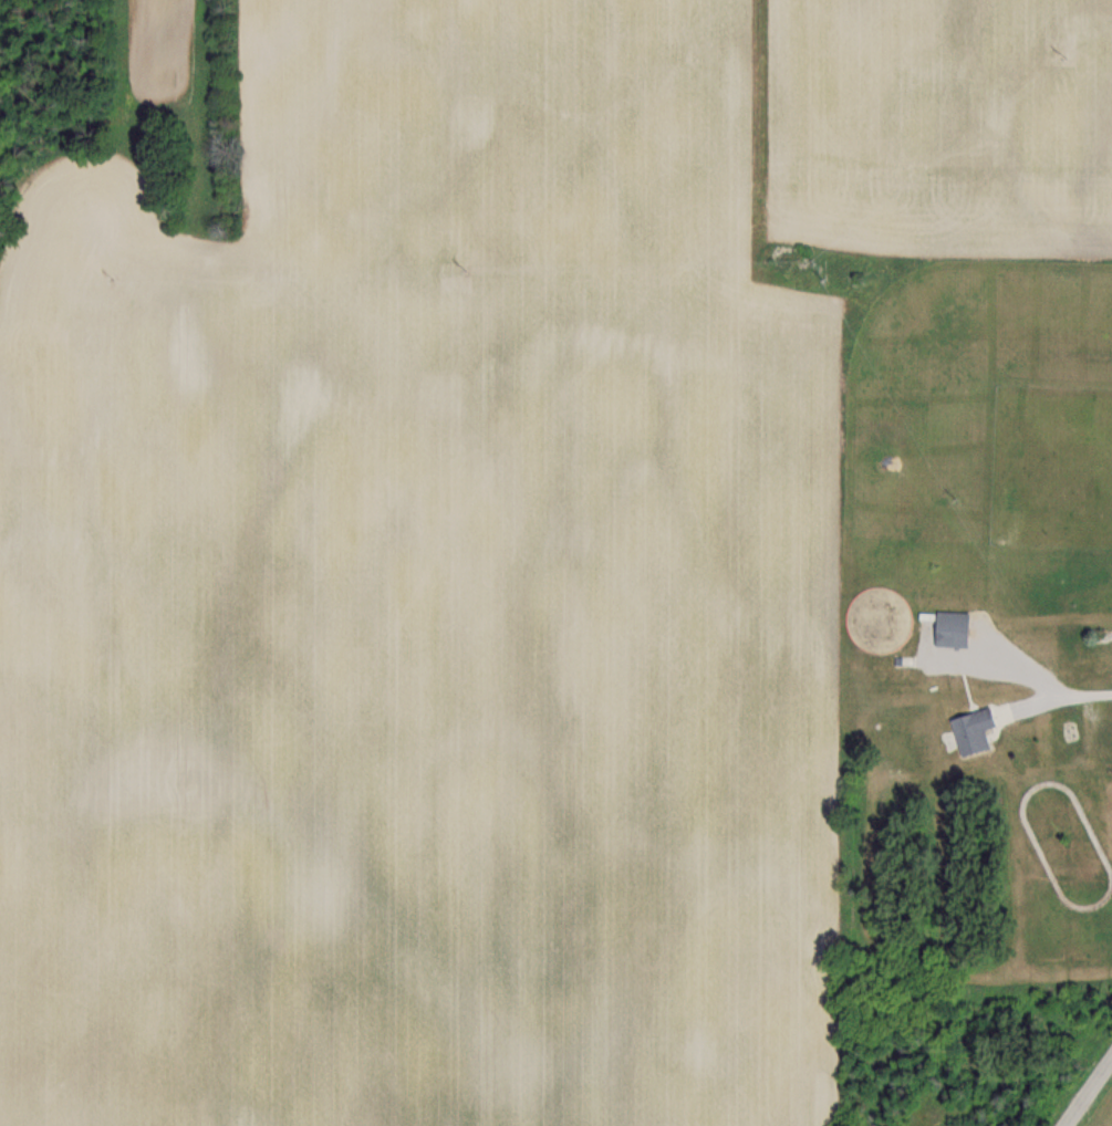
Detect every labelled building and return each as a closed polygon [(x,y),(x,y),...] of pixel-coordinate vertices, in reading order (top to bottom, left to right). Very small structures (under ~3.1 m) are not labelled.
[(933,645),(965,645),(965,611),(933,611),(933,645)] [(948,718),(959,756),(987,748),(981,729),(991,726),(986,707),(948,718)]
